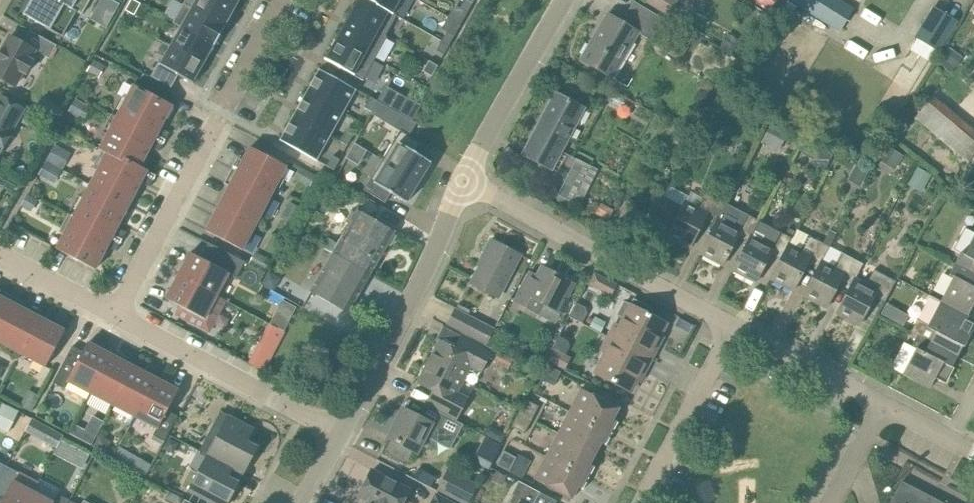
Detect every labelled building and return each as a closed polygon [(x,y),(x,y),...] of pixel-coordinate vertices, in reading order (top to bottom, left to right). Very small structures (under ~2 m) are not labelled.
[(30,0),(31,1),(24,14),(46,26),(45,27),(62,37),(76,12),(82,14),(90,0),(30,0)] [(113,0),(105,0),(101,7),(114,14),(120,4),(113,0)] [(126,10),(135,15),(141,3),(135,0),(131,0),(126,10)] [(226,26),(226,25),(225,25),(227,21),(235,7),(224,0),(197,0),(193,7),(192,7),(226,26)] [(394,13),(371,0),(357,0),(349,15),(386,36),(397,15),(394,13)] [(394,13),(401,0),(371,0),(394,13)] [(473,3),(467,0),(465,0),(460,8),(468,12),(473,3)] [(678,0),(647,0),(646,2),(669,16),(678,0)] [(768,10),(777,0),(756,0),(768,10)] [(792,3),(840,32),(854,8),(841,0),(793,0),(792,3)] [(613,79),(640,34),(652,41),(665,19),(634,1),(622,22),(607,13),(579,60),(613,79)] [(182,26),(215,45),(226,26),(192,7),(193,7),(185,2),(173,22),(182,27),(182,26)] [(933,5),(914,36),(939,52),(959,20),(933,5)] [(387,37),(386,36),(349,15),(337,37),(375,58),(387,37)] [(176,36),(171,45),(204,63),(214,45),(215,46),(215,45),(182,26),(182,27),(176,36)] [(691,46),(697,49),(704,37),(689,28),(674,52),(683,59),(691,46)] [(0,54),(0,78),(14,86),(22,71),(26,74),(33,62),(29,60),(34,51),(49,59),(56,45),(29,30),(22,43),(10,36),(0,54)] [(447,32),(442,41),(450,45),(455,36),(447,32)] [(740,40),(728,33),(720,46),(732,53),(740,40)] [(375,58),(337,37),(325,59),(363,80),(375,58)] [(442,41),(437,50),(444,54),(450,45),(442,41)] [(204,63),(171,45),(161,64),(159,62),(151,76),(172,87),(178,75),(193,83),(194,82),(193,82),(196,77),(204,63)] [(949,47),(941,58),(955,69),(963,57),(949,47)] [(94,59),(87,71),(99,78),(106,66),(94,59)] [(438,65),(429,60),(423,71),(432,76),(438,65)] [(357,90),(319,69),(306,92),(344,113),(357,90)] [(126,100),(122,97),(113,115),(117,117),(165,142),(170,133),(161,128),(173,105),(134,85),(126,100)] [(293,116),(330,137),(344,113),(306,92),(293,116)] [(556,92),(523,155),(551,170),(584,107),(556,92)] [(973,154),(973,128),(933,95),(914,118),(967,162),(973,154)] [(24,109),(0,96),(0,151),(24,109)] [(365,108),(372,112),(378,101),(371,97),(365,108)] [(413,121),(422,105),(407,97),(398,113),(413,121)] [(79,118),(86,105),(75,99),(68,112),(79,118)] [(383,119),(390,108),(378,101),(372,112),(373,113),(383,119)] [(139,170),(141,166),(151,147),(160,152),(165,142),(117,117),(113,115),(103,134),(107,136),(100,150),(103,151),(139,170)] [(330,137),(293,116),(280,140),(317,160),(330,137)] [(50,127),(46,120),(39,123),(43,131),(50,127)] [(789,130),(771,121),(761,142),(778,151),(789,130)] [(401,130),(382,160),(419,182),(432,162),(416,152),(422,143),(401,130)] [(347,131),(341,141),(348,145),(353,135),(347,131)] [(832,155),(807,140),(800,152),(826,167),(832,155)] [(358,142),(350,156),(363,163),(370,149),(358,142)] [(57,166),(66,150),(55,144),(47,160),(57,166)] [(887,145),(877,160),(894,170),(903,155),(887,145)] [(229,187),(219,206),(256,226),(274,191),(277,192),(285,179),(281,177),(287,166),(250,147),(244,159),(238,157),(233,167),(224,184),(229,187)] [(129,205),(141,183),(150,187),(156,176),(147,171),(148,170),(141,166),(139,170),(103,151),(94,170),(97,171),(90,185),(129,205)] [(567,153),(559,169),(568,173),(576,158),(567,153)] [(333,155),(327,166),(334,170),(340,159),(333,155)] [(558,196),(580,206),(586,196),(599,170),(576,159),(558,195),(558,196)] [(382,160),(364,190),(386,203),(391,193),(407,202),(419,182),(382,160)] [(50,181),(57,168),(45,162),(38,175),(50,181)] [(855,163),(847,180),(860,187),(869,170),(855,163)] [(917,166),(907,184),(922,192),(932,175),(917,166)] [(309,187),(316,175),(305,169),(299,181),(309,187)] [(0,173),(0,185),(8,190),(13,181),(0,173)] [(83,200),(79,198),(69,215),(70,215),(74,217),(121,242),(126,233),(117,228),(129,205),(90,185),(83,200)] [(698,207),(685,201),(666,236),(689,248),(704,220),(715,226),(715,225),(716,225),(720,218),(719,217),(727,204),(705,193),(698,207)] [(32,212),(38,200),(28,194),(21,206),(32,212)] [(661,195),(650,217),(667,226),(678,203),(661,195)] [(292,223),(301,206),(290,201),(281,218),(292,223)] [(715,225),(715,226),(700,254),(722,265),(737,237),(747,242),(748,242),(752,235),(752,236),(760,221),(737,210),(727,204),(719,217),(720,218),(716,225),(715,225)] [(599,205),(594,214),(608,221),(612,212),(599,205)] [(243,250),(256,226),(219,206),(206,231),(243,250)] [(334,253),(333,254),(370,275),(394,232),(358,211),(339,243),(328,237),(323,246),(334,253)] [(57,249),(96,270),(108,247),(117,251),(121,242),(74,217),(70,215),(59,234),(64,236),(57,249)] [(665,239),(666,236),(671,228),(667,226),(662,223),(656,234),(665,239)] [(779,232),(770,227),(763,241),(752,236),(752,235),(748,242),(747,242),(733,271),(755,282),(766,262),(770,254),(781,260),(782,260),(790,244),(793,239),(796,232),(783,225),(779,232)] [(967,269),(973,273),(973,232),(964,227),(953,249),(960,252),(955,262),(968,269),(967,269)] [(291,230),(286,238),(300,246),(305,238),(291,230)] [(790,244),(782,260),(781,260),(777,267),(771,279),(793,291),(808,262),(818,267),(819,268),(830,247),(837,234),(830,231),(823,243),(809,236),(798,230),(796,232),(790,244)] [(491,239),(483,254),(486,256),(471,283),(497,297),(498,296),(520,255),(520,254),(491,239)] [(201,258),(190,253),(178,276),(217,296),(218,296),(229,274),(237,278),(245,262),(209,243),(201,258)] [(863,264),(842,253),(830,247),(819,268),(818,267),(803,296),(826,307),(840,279),(851,285),(852,285),(857,279),(856,278),(863,264)] [(249,264),(266,273),(273,260),(256,251),(249,264)] [(348,313),(370,275),(333,254),(311,292),(348,313)] [(955,262),(949,273),(953,276),(940,301),(968,315),(973,304),(973,273),(967,269),(968,269),(955,262)] [(559,312),(565,316),(572,302),(566,298),(574,282),(545,267),(539,278),(529,273),(514,301),(538,313),(555,321),(559,312)] [(857,279),(852,285),(851,285),(837,313),(859,325),(874,296),(885,302),(887,299),(896,281),(875,270),(867,284),(857,279)] [(275,276),(268,272),(262,283),(273,289),(275,284),(275,276)] [(595,272),(588,284),(611,296),(617,284),(595,272)] [(226,300),(218,296),(217,296),(178,276),(166,299),(180,306),(176,314),(209,332),(226,300)] [(0,296),(0,343),(21,354),(41,318),(21,307),(24,302),(7,293),(4,298),(0,296)] [(917,335),(958,356),(973,325),(973,318),(968,315),(940,301),(930,296),(918,320),(911,332),(917,335)] [(609,338),(650,359),(662,336),(659,335),(665,323),(650,316),(654,309),(634,298),(631,304),(624,301),(617,314),(624,318),(619,327),(615,325),(609,338)] [(893,317),(899,306),(888,300),(882,311),(893,317)] [(495,329),(456,309),(447,326),(462,333),(486,346),(495,329)] [(46,367),(65,331),(41,318),(21,354),(46,367)] [(270,351),(281,330),(267,323),(256,344),(270,351)] [(429,362),(474,386),(493,349),(486,346),(462,333),(454,348),(440,341),(429,362)] [(958,356),(917,335),(912,346),(905,343),(892,367),(930,387),(936,376),(944,381),(958,356)] [(639,380),(650,359),(609,338),(603,348),(607,351),(596,372),(630,390),(637,378),(639,380)] [(65,389),(69,382),(91,394),(111,355),(88,343),(77,364),(67,358),(54,383),(65,389)] [(548,362),(564,370),(571,357),(554,349),(548,362)] [(508,369),(513,360),(499,352),(494,361),(508,369)] [(133,366),(111,355),(91,394),(113,405),(133,366)] [(425,405),(442,414),(456,421),(474,386),(429,362),(418,383),(432,391),(425,405)] [(553,386),(561,372),(548,365),(540,379),(553,386)] [(113,405),(135,417),(156,378),(133,366),(113,405)] [(179,390),(156,378),(135,417),(158,429),(154,435),(165,441),(179,415),(168,410),(179,390)] [(582,389),(570,412),(612,434),(618,422),(612,419),(618,408),(582,389)] [(25,395),(20,406),(32,412),(37,401),(25,395)] [(531,421),(539,407),(525,400),(518,413),(531,421)] [(0,408),(0,415),(14,422),(19,411),(3,403),(0,408)] [(456,421),(442,414),(436,426),(404,409),(389,439),(392,441),(387,450),(388,454),(403,462),(408,460),(412,451),(417,454),(426,437),(451,450),(463,425),(456,421)] [(209,456),(233,469),(242,474),(257,447),(248,442),(254,429),(220,411),(206,438),(216,443),(209,456)] [(570,412),(558,435),(595,454),(601,442),(606,445),(612,434),(570,412)] [(518,413),(511,426),(524,434),(531,421),(518,413)] [(63,434),(48,426),(41,439),(57,447),(63,434)] [(76,426),(72,435),(90,445),(95,436),(84,430),(76,426)] [(496,429),(492,438),(501,443),(505,433),(496,429)] [(93,446),(105,453),(112,441),(99,434),(93,446)] [(558,435),(546,457),(588,479),(594,468),(589,465),(595,454),(558,435)] [(164,447),(175,453),(180,443),(169,437),(164,447)] [(488,468),(499,445),(484,438),(473,460),(488,468)] [(113,460),(145,477),(152,464),(120,447),(113,460)] [(509,471),(516,457),(503,450),(496,465),(509,471)] [(209,456),(200,473),(190,468),(181,485),(214,502),(226,502),(238,482),(229,477),(233,469),(209,456)] [(583,489),(588,479),(546,457),(534,480),(571,499),(577,486),(583,489)] [(514,463),(511,471),(523,477),(527,469),(514,463)] [(34,491),(39,483),(6,465),(0,477),(0,494),(4,496),(0,502),(28,502),(34,491)] [(418,468),(414,477),(430,486),(435,477),(418,468)] [(436,490),(460,502),(468,502),(478,485),(447,468),(436,490)] [(502,486),(507,477),(496,471),(491,480),(502,486)] [(370,502),(402,502),(409,490),(372,472),(360,497),(370,502)] [(941,501),(938,499),(934,497),(905,482),(901,480),(897,487),(889,502),(939,502),(941,501)] [(539,492),(519,481),(507,502),(534,502),(539,492)] [(34,491),(28,502),(68,502),(70,500),(57,493),(53,501),(34,491)] [(434,492),(429,502),(455,502),(434,492)]
